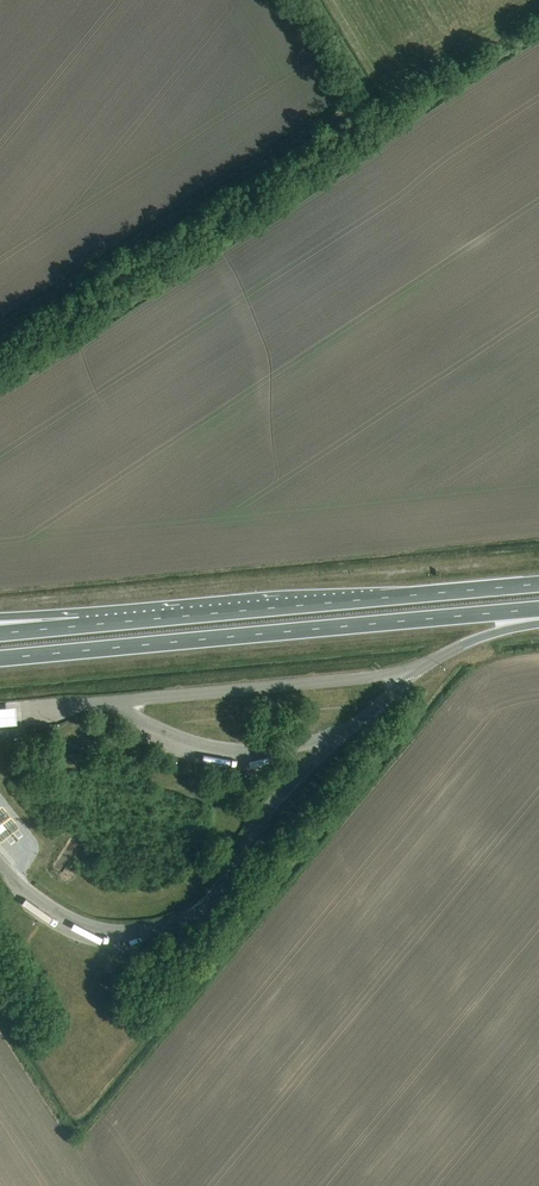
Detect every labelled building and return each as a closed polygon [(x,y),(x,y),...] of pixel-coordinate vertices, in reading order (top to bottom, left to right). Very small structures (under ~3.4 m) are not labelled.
[(0,711),(0,728),(16,727),(15,710),(0,711)] [(0,798),(0,835),(18,821),(0,798)] [(31,905),(25,911),(46,933),(52,927),(31,905)]
